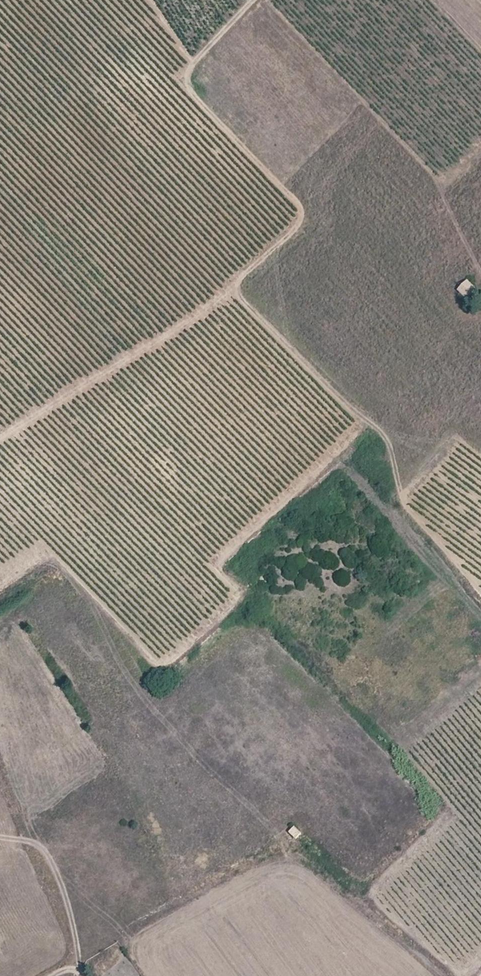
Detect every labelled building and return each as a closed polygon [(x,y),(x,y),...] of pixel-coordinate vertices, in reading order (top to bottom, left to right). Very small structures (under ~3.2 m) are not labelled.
[(477,291),(467,281),(458,290),(469,300),(477,291)] [(301,834),(294,827),(289,832),(296,839),(301,834)]
